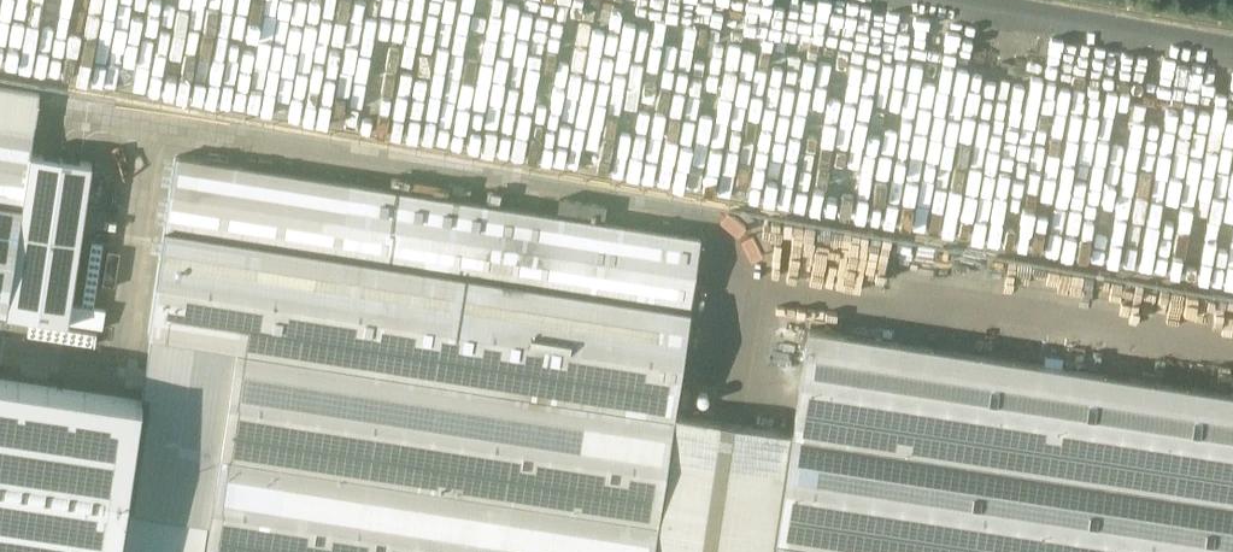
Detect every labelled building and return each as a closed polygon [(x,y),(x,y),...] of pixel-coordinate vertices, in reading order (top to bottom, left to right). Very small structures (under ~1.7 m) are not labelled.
[(22,202),(29,154),(32,133),(0,128),(0,199),(22,202)] [(22,202),(5,312),(68,321),(71,305),(93,164),(29,154),(22,202)] [(127,508),(134,509),(206,520),(212,521),(207,551),(1232,551),(1232,393),(1131,377),(1108,374),(956,350),(936,347),(869,337),(847,333),(810,328),(804,368),(800,393),(795,426),(677,407),(682,373),(686,349),(703,237),(701,236),(700,236),(182,156),(144,401),(0,379),(0,551),(120,551),(127,508)] [(5,312),(22,202),(0,199),(0,311),(5,312)]
